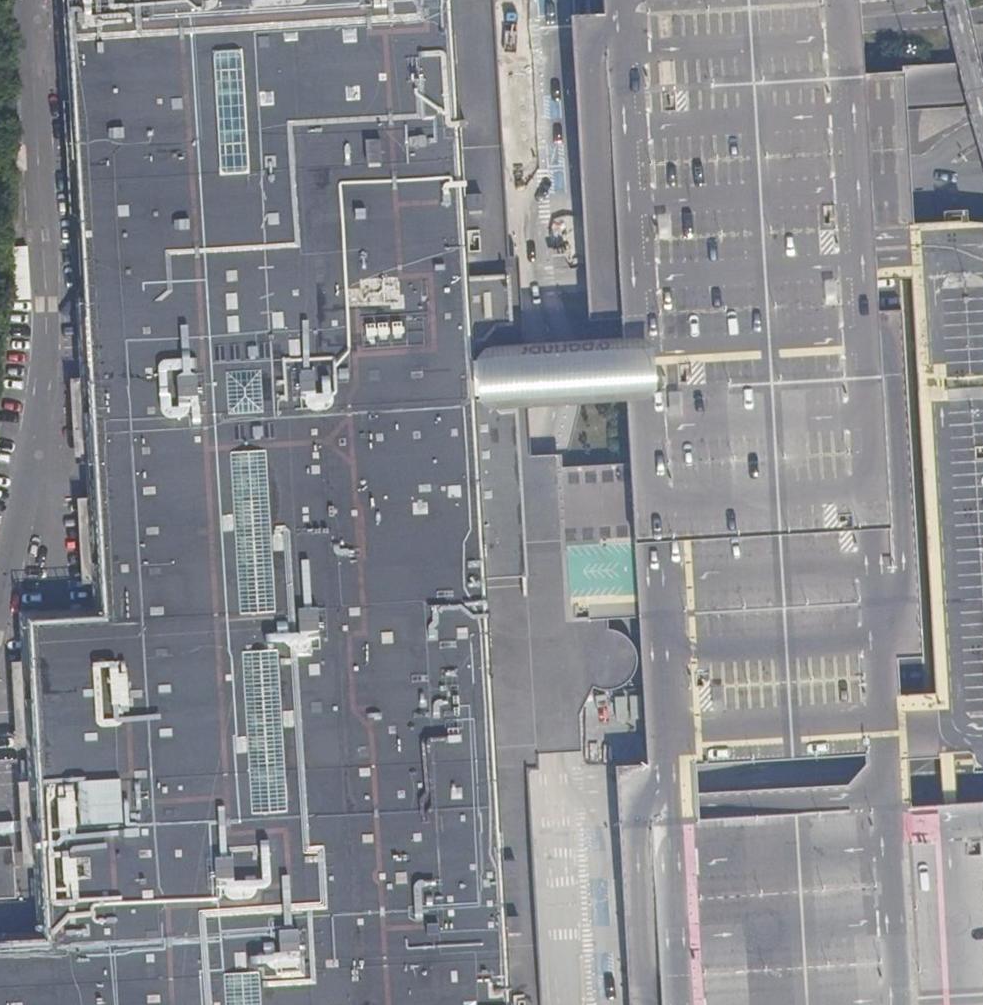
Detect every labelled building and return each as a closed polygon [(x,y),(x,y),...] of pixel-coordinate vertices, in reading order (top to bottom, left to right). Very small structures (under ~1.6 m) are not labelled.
[(486,673),(482,600),(472,422),(464,297),(450,48),(447,0),(71,0),(107,620),(30,625),(46,945),(0,947),(0,1004),(505,1004),(486,673)] [(450,48),(486,60),(475,36),(483,17),(473,0),(447,0),(450,48)] [(660,1004),(982,1004),(982,227),(974,225),(902,224),(900,182),(894,102),(893,82),(893,79),(855,80),(846,0),(605,0),(660,1004)] [(538,332),(464,297),(472,422),(524,398),(539,385),(538,372),(519,359),(518,353),(538,344),(538,332)] [(514,598),(482,600),(486,673),(518,671),(514,598)]
